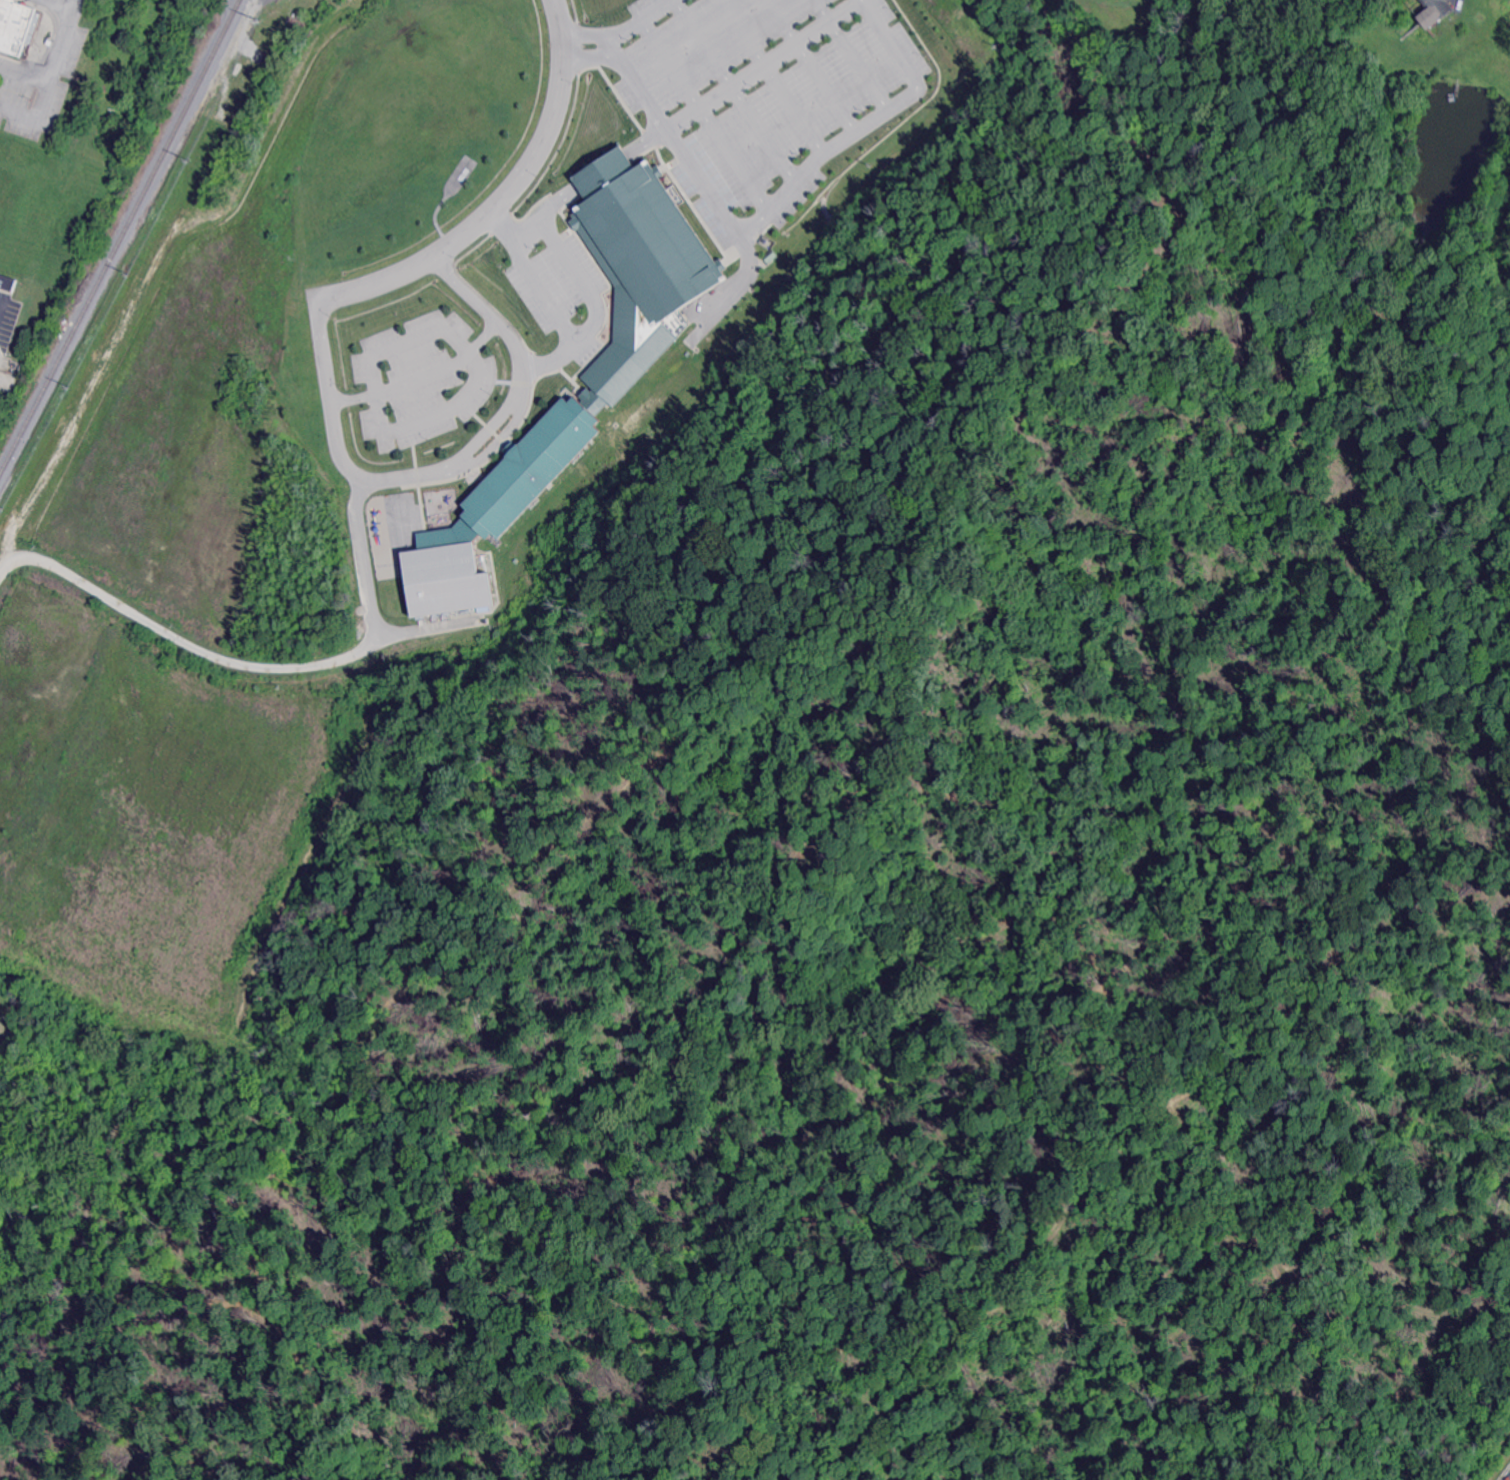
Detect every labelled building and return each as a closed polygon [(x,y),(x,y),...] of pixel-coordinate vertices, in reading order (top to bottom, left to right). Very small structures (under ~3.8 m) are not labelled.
[(20,56),(0,49),(0,0),(15,0),(15,1),(36,8),(35,12),(33,18),(20,56)] [(1428,8),(1422,0),(1449,0),(1452,4),(1455,8),(1439,21),(1430,10),(1428,8)] [(589,384),(581,376),(614,341),(616,285),(578,229),(576,230),(570,220),(574,217),(572,213),(578,211),(575,207),(579,205),(582,204),(588,199),(573,177),(623,144),(629,159),(635,168),(648,159),(727,279),(652,324),(637,301),(637,317),(636,350),(643,344),(651,336),(664,323),(679,337),(613,406),(608,403),(607,402),(593,388),(589,384)] [(12,291),(0,286),(0,274),(16,279),(12,291)] [(564,396),(569,401),(573,396),(575,396),(579,400),(581,400),(583,399),(579,395),(587,387),(590,390),(593,388),(607,402),(601,409),(595,415),(598,419),(599,418),(602,420),(596,426),(600,431),(499,538),(493,533),(489,537),(486,537),(481,532),(475,540),(478,561),(476,562),(477,573),(490,571),(495,604),(455,610),(412,616),(402,551),(419,549),(417,532),(453,526),(463,515),(462,514),(468,509),(462,503),(508,456),(506,455),(507,453),(503,449),(512,440),(517,444),(518,443),(519,444),(541,420),(564,396)]
